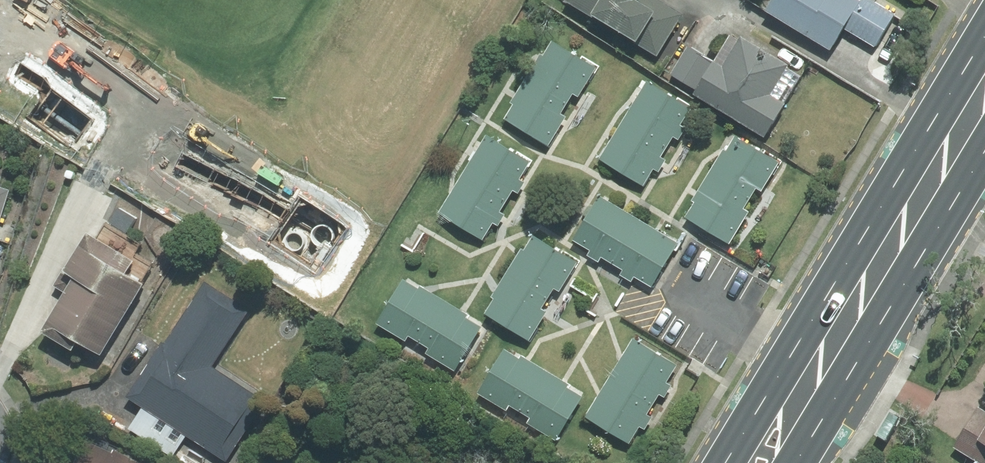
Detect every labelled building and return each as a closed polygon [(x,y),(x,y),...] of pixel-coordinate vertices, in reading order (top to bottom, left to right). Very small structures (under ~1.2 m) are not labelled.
[(661,58),(684,19),(651,0),(561,0),(661,58)] [(762,10),(829,50),(842,28),(873,46),(893,12),(873,0),(850,0),(768,0),(762,10)] [(683,48),(665,77),(765,137),(801,76),(731,33),(711,65),(683,48)] [(506,117),(550,145),(567,118),(563,115),(576,94),(581,97),(597,71),(553,43),(506,117)] [(660,173),(667,161),(662,158),(673,138),(679,141),(686,128),(680,124),(690,107),(646,81),(598,164),(642,190),(654,170),(660,173)] [(500,224),(507,212),(501,209),(513,189),(518,192),(526,179),(520,175),(527,163),(483,137),(437,214),(482,240),(494,221),(500,224)] [(686,217),(729,245),(747,218),(743,215),(756,194),(760,197),(777,171),(733,143),(686,217)] [(10,191),(0,188),(0,224),(10,191)] [(676,246),(597,200),(572,242),(652,289),(676,246)] [(100,360),(139,288),(151,266),(133,256),(139,244),(127,237),(136,219),(114,207),(94,244),(81,238),(55,287),(66,293),(41,340),(67,354),(72,345),(100,360)] [(484,314),(528,342),(545,315),(541,312),(554,291),(559,294),(575,268),(531,240),(484,314)] [(406,347),(411,340),(429,352),(425,359),(450,376),(482,328),(407,279),(376,327),(406,347)] [(201,285),(130,401),(144,410),(127,437),(171,462),(173,462),(189,438),(229,462),(266,401),(214,370),(249,314),(201,285)] [(644,433),(651,421),(646,418),(657,398),(663,401),(671,388),(664,384),(675,367),(630,341),(582,424),(626,450),(638,430),(644,433)] [(507,350),(476,396),(553,448),(584,402),(507,350)] [(974,406),(947,447),(972,462),(984,462),(984,413),(974,406)] [(85,441),(76,462),(136,462),(85,441)]
